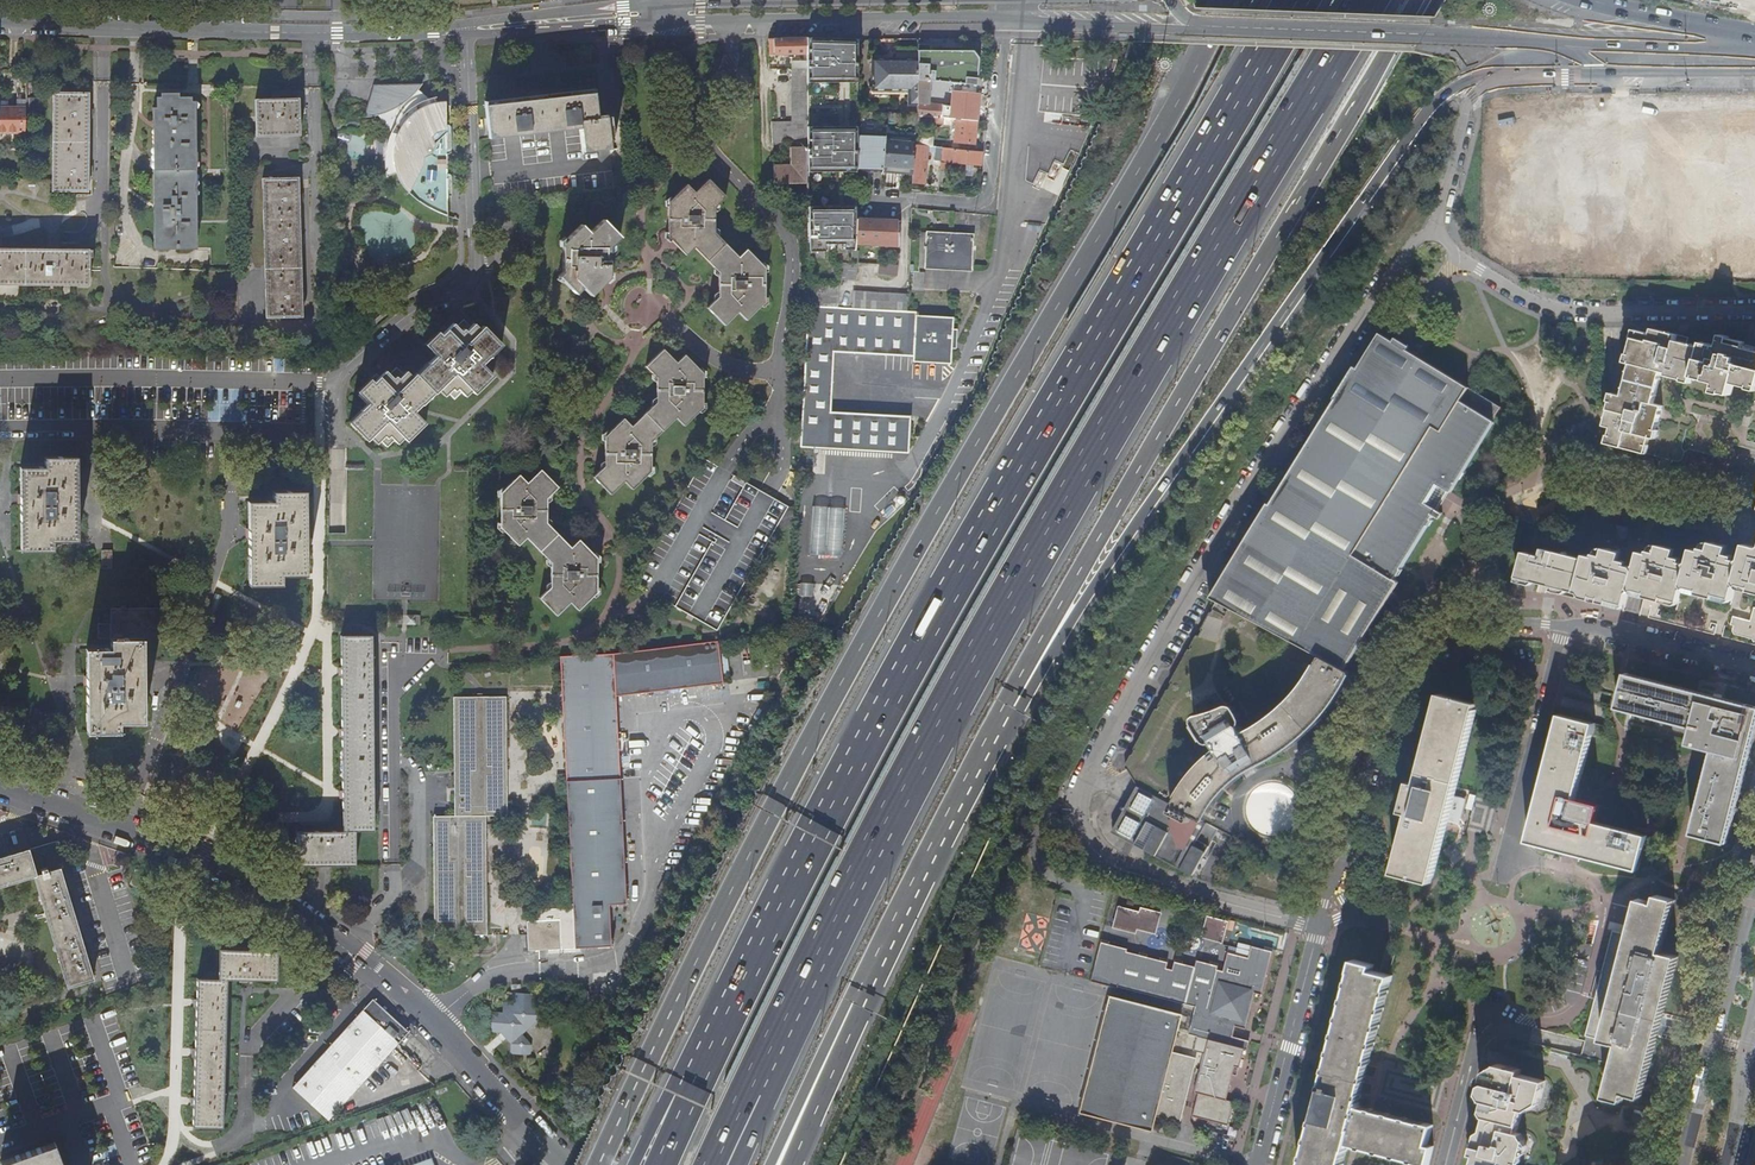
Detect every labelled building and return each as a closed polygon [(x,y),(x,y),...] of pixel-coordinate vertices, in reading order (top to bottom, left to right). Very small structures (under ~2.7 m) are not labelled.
[(807,51),(807,38),(770,39),(771,55),(807,53),(807,51)] [(807,60),(809,183),(809,268),(823,268),(823,259),(830,259),(828,159),(824,160),(824,152),(822,152),(823,105),(844,105),(844,46),(807,51),(807,53),(807,60)] [(918,58),(917,104),(929,105),(931,82),(955,84),(954,93),(975,95),(978,60),(973,53),(918,51),(918,58)] [(889,58),(872,58),(872,89),(889,90),(889,58)] [(889,90),(908,90),(908,94),(908,105),(917,105),(917,104),(918,58),(889,58),(889,90)] [(792,60),(793,122),(793,143),(793,166),(774,167),(774,173),(775,184),(809,183),(807,60),(792,60)] [(421,86),(383,86),(374,91),(367,118),(372,118),(380,116),(387,114),(390,117),(387,119),(387,121),(387,123),(389,125),(391,125),(394,123),(396,127),(393,133),(389,143),(387,154),(386,166),(389,177),(399,174),(401,180),(404,184),(411,173),(420,169),(422,158),(423,158),(424,158),(425,158),(426,158),(427,158),(427,157),(428,157),(429,157),(429,156),(430,156),(430,155),(431,155),(432,154),(432,153),(433,153),(433,152),(433,151),(434,151),(434,150),(434,149),(434,148),(434,147),(434,146),(434,145),(434,144),(433,144),(433,143),(433,142),(432,142),(432,141),(431,140),(430,139),(436,134),(446,131),(445,102),(438,102),(437,96),(427,100),(419,91),(421,86)] [(90,191),(90,93),(55,93),(54,191),(90,191)] [(583,152),(610,149),(606,117),(605,117),(604,115),(597,115),(594,93),(575,95),(576,129),(580,129),(583,152)] [(272,99),(254,100),(256,138),(300,136),(298,98),(281,99),(281,94),(271,95),(272,99)] [(742,95),(743,105),(752,105),(752,94),(742,95)] [(576,129),(575,95),(526,101),(526,135),(576,129)] [(27,109),(27,112),(40,112),(41,98),(27,97),(27,109)] [(225,265),(224,97),(158,97),(160,249),(212,249),(212,265),(225,265)] [(948,113),(948,107),(929,105),(917,104),(917,105),(917,116),(944,119),(956,120),(977,122),(978,111),(979,99),(958,97),(956,116),(953,116),(953,114),(948,113)] [(526,135),(526,101),(485,106),(489,139),(526,135)] [(0,109),(0,130),(26,131),(27,112),(27,109),(0,109)] [(917,116),(917,123),(943,125),(944,119),(917,116)] [(954,143),(975,145),(977,122),(956,120),(954,143)] [(773,122),(774,143),(793,143),(793,122),(773,122)] [(886,139),(886,141),(916,144),(916,138),(887,135),(886,139)] [(858,137),(858,169),(883,171),(884,168),(886,141),(886,139),(858,137)] [(915,147),(916,144),(886,141),(884,168),(903,170),(903,176),(913,177),(915,147)] [(913,185),(925,185),(927,148),(915,147),(913,177),(913,185)] [(946,172),(947,163),(981,166),(982,153),(943,149),(943,153),(941,171),(946,172)] [(411,194),(420,169),(411,173),(404,184),(405,187),(408,190),(411,194)] [(299,195),(299,178),(263,179),(266,319),(302,318),(302,302),(306,301),(306,292),(302,292),(300,245),(305,245),(305,235),(300,235),(300,204),(304,204),(304,195),(299,195)] [(765,269),(747,250),(739,258),(714,233),(715,208),(725,198),(708,181),(695,193),(687,185),(669,203),(668,238),(686,256),(694,248),(719,273),(719,298),(708,309),(724,325),(738,312),(746,321),(765,302),(765,269)] [(898,247),(898,222),(857,220),(856,244),(898,247)] [(608,279),(608,249),(620,238),(603,221),(589,233),(582,225),(563,244),(561,274),(558,277),(574,295),(583,288),(590,295),(608,279)] [(925,261),(972,264),(974,234),(928,231),(925,261)] [(0,250),(0,286),(90,287),(91,260),(94,260),(94,252),(91,252),(91,251),(0,250)] [(858,267),(858,254),(853,254),(851,266),(840,266),(840,283),(857,283),(857,267),(858,267)] [(972,264),(925,261),(925,265),(971,269),(972,264)] [(877,263),(876,273),(894,274),(895,265),(877,263)] [(908,295),(854,292),(854,309),(908,312),(908,295)] [(838,308),(838,296),(809,294),(809,306),(838,308)] [(854,309),(838,308),(809,306),(799,448),(907,454),(909,417),(829,412),(834,353),(913,358),(913,363),(948,365),(952,321),(917,318),(917,313),(908,312),(854,309)] [(386,372),(379,379),(375,383),(371,380),(358,393),(369,403),(362,411),(361,410),(349,422),(368,440),(371,437),(377,444),(380,441),(386,448),(392,441),(396,445),(403,439),(407,442),(425,423),(413,411),(420,404),(422,406),(437,390),(444,396),(447,393),(453,398),(460,392),(463,395),(469,390),(473,394),(492,377),(482,365),(502,348),(484,327),(480,331),(474,324),(469,328),(463,322),(456,328),(453,325),(442,336),(438,333),(426,345),(438,357),(430,365),(429,363),(414,379),(407,372),(404,376),(397,369),(390,376),(386,372)] [(1549,339),(1551,342),(1561,343),(1564,341),(1565,330),(1563,328),(1552,327),(1550,329),(1549,339)] [(1752,382),(1754,370),(1754,349),(1743,346),(1745,342),(1727,337),(1726,342),(1719,340),(1717,346),(1701,342),(1700,346),(1683,342),(1682,347),(1674,345),(1675,340),(1677,334),(1653,327),(1650,333),(1640,331),(1638,338),(1634,337),(1628,362),(1632,363),(1624,395),(1614,392),(1610,410),(1616,411),(1615,417),(1608,416),(1606,426),(1613,427),(1609,444),(1646,454),(1651,438),(1655,439),(1664,406),(1654,403),(1663,371),(1668,372),(1669,371),(1678,373),(1676,378),(1691,382),(1692,377),(1716,383),(1715,387),(1723,389),(1722,392),(1730,394),(1734,382),(1751,386),(1752,382)] [(1275,503),(1218,598),(1217,597),(1189,641),(1124,762),(1136,786),(1111,832),(1180,870),(1206,823),(1198,819),(1210,802),(1219,791),(1228,782),(1236,775),(1246,768),(1286,742),(1298,733),(1305,727),(1314,717),(1323,708),(1339,686),(1349,669),(1342,666),(1381,596),(1383,597),(1388,587),(1386,586),(1403,559),(1435,513),(1439,515),(1442,510),(1437,507),(1445,496),(1457,477),(1458,477),(1463,468),(1462,468),(1501,405),(1383,330),(1280,496),(1275,503)] [(652,443),(676,420),(684,428),(702,410),(703,373),(685,355),(676,364),(663,350),(645,368),(657,380),(656,404),(631,428),(624,420),(604,438),(603,468),(593,478),(611,496),(624,483),(632,491),(650,474),(652,443)] [(690,621),(692,617),(716,631),(776,527),(793,528),(795,508),(787,507),(704,460),(634,584),(656,596),(654,601),(664,607),(667,603),(687,614),(684,618),(690,621)] [(49,552),(74,552),(74,541),(72,467),(40,468),(40,478),(15,478),(15,556),(49,557),(49,552)] [(596,559),(576,538),(569,546),(545,521),(545,497),(555,487),(539,470),(525,483),(517,475),(500,493),(499,528),(517,548),(526,539),(550,563),(550,587),(538,598),(555,616),(569,603),(577,612),(595,595),(596,559)] [(1272,490),(1267,498),(1275,503),(1280,496),(1272,490)] [(303,586),(302,502),(269,503),(269,512),(245,512),(245,538),(246,596),(279,596),(279,586),(303,586)] [(1659,547),(1647,591),(1663,595),(1664,591),(1681,596),(1684,583),(1690,584),(1689,586),(1717,593),(1718,589),(1734,592),(1735,588),(1737,580),(1741,579),(1739,575),(1745,554),(1736,552),(1737,547),(1729,545),(1731,538),(1714,534),(1713,541),(1705,540),(1704,543),(1695,542),(1691,556),(1687,558),(1682,557),(1683,553),(1675,551),(1677,543),(1661,540),(1659,547)] [(1586,554),(1546,543),(1544,550),(1529,546),(1521,571),(1583,587),(1585,592),(1610,600),(1611,595),(1622,555),(1624,548),(1607,543),(1605,550),(1597,548),(1596,551),(1588,549),(1586,554)] [(1622,555),(1611,595),(1627,600),(1631,586),(1647,591),(1659,547),(1650,545),(1650,549),(1641,547),(1637,562),(1630,560),(1631,557),(1622,555)] [(1735,588),(1751,592),(1754,581),(1749,580),(1748,574),(1745,573),(1751,552),(1754,553),(1754,552),(1754,548),(1747,546),(1745,554),(1739,575),(1741,579),(1737,580),(1735,588)] [(113,569),(113,551),(104,551),(104,569),(113,569)] [(1754,553),(1751,552),(1745,573),(1748,574),(1749,580),(1754,581),(1751,592),(1754,594),(1754,552),(1754,553)] [(797,596),(811,597),(812,583),(797,582),(797,596)] [(1220,589),(1213,585),(1209,592),(1216,596),(1220,589)] [(1753,609),(1750,620),(1733,616),(1731,625),(1734,626),(1732,631),(1733,633),(1752,638),(1754,642),(1754,641),(1754,610),(1753,609)] [(408,624),(418,624),(417,614),(407,615),(408,624)] [(159,615),(89,616),(89,620),(93,620),(93,646),(105,646),(105,656),(80,657),(81,740),(115,739),(114,729),(139,729),(138,666),(160,666),(160,660),(159,615)] [(375,832),(373,637),(357,637),(359,669),(342,670),(342,672),(342,675),(343,729),(343,732),(343,736),(344,792),(344,796),(344,801),(344,831),(307,831),(305,865),(331,866),(357,866),(356,832),(375,832)] [(359,669),(357,637),(342,638),(342,668),(342,670),(359,669)] [(618,662),(622,707),(724,695),(720,652),(618,662)] [(561,667),(576,947),(610,946),(608,905),(624,905),(614,707),(622,707),(618,662),(561,667)] [(1635,676),(1626,673),(1617,707),(1692,727),(1688,744),(1711,751),(1691,833),(1725,843),(1754,729),(1754,708),(1635,676)] [(1409,813),(1396,867),(1399,868),(1415,872),(1431,876),(1444,830),(1453,795),(1476,707),(1448,700),(1438,697),(1417,782),(1410,780),(1402,811),(1409,813)] [(436,816),(436,935),(488,935),(489,816),(510,816),(510,698),(458,698),(458,816),(436,816)] [(1594,724),(1560,715),(1528,840),(1580,853),(1638,868),(1647,834),(1596,821),(1600,804),(1588,800),(1575,797),(1594,724)] [(305,865),(307,831),(297,831),(297,838),(297,866),(305,865)] [(0,859),(0,887),(33,877),(67,987),(94,979),(58,869),(62,868),(54,842),(0,859)] [(134,869),(129,884),(139,887),(144,873),(134,869)] [(1586,1033),(1620,1043),(1605,1095),(1624,1100),(1626,1092),(1642,1096),(1664,1014),(1680,956),(1662,951),(1676,898),(1658,893),(1655,902),(1640,897),(1630,933),(1613,929),(1595,1000),(1586,1033)] [(1108,928),(1133,933),(1134,930),(1152,934),(1157,913),(1114,904),(1108,928)] [(505,906),(506,925),(518,925),(517,906),(505,906)] [(1218,943),(1223,921),(1203,916),(1197,937),(1218,943)] [(560,919),(527,921),(529,950),(562,948),(560,919)] [(1197,1094),(1192,1117),(1226,1125),(1232,1103),(1223,1101),(1230,1076),(1234,1078),(1239,1061),(1243,1062),(1248,1043),(1230,1039),(1233,1028),(1243,1030),(1253,995),(1260,997),(1271,955),(1262,953),(1261,955),(1248,952),(1244,966),(1237,964),(1238,961),(1230,959),(1224,980),(1219,978),(1220,972),(1212,969),(1210,973),(1198,970),(1196,975),(1184,971),(1185,969),(1175,966),(1175,964),(1170,962),(1172,953),(1163,951),(1162,954),(1151,951),(1151,948),(1142,946),(1141,949),(1129,945),(1130,943),(1111,937),(1112,935),(1103,933),(1092,975),(1117,982),(1116,986),(1195,1006),(1188,1034),(1197,1037),(1193,1051),(1203,1054),(1193,1093),(1197,1094)] [(221,950),(221,959),(220,980),(200,979),(199,999),(198,1006),(197,1048),(196,1056),(195,1098),(195,1105),(194,1126),(194,1128),(206,1128),(223,1128),(224,1122),(230,981),(278,982),(280,952),(221,950)] [(1299,1164),(1341,1164),(1347,1141),(1359,1145),(1428,1163),(1432,1144),(1427,1143),(1432,1123),(1358,1102),(1375,1038),(1392,974),(1389,973),(1373,969),(1374,963),(1355,958),(1320,1086),(1323,1086),(1315,1116),(1312,1115),(1299,1164)] [(530,1057),(531,1046),(522,1035),(544,1015),(545,1006),(534,1005),(535,995),(514,994),(514,1004),(503,1003),(503,1014),(492,1013),(491,1033),(501,1034),(510,1045),(510,1055),(530,1057)] [(1153,1115),(1178,1122),(1195,1058),(1170,1052),(1180,1014),(1108,994),(1076,1111),(1149,1132),(1153,1115)] [(364,1011),(399,1043),(409,1033),(373,1002),(364,1011)] [(329,1119),(379,1065),(399,1043),(364,1011),(291,1087),(329,1119)] [(1514,1159),(1518,1160),(1524,1138),(1519,1130),(1515,1129),(1521,1106),(1525,1107),(1532,1104),(1535,1093),(1539,1094),(1543,1078),(1519,1071),(1520,1067),(1496,1060),(1490,1063),(1485,1082),(1481,1081),(1478,1091),(1482,1095),(1486,1097),(1475,1143),(1479,1144),(1476,1153),(1481,1154),(1479,1162),(1481,1164),(1512,1164),(1514,1159)] [(53,1154),(58,1152),(55,1144),(0,1163),(1,1164),(57,1164),(53,1154)]
